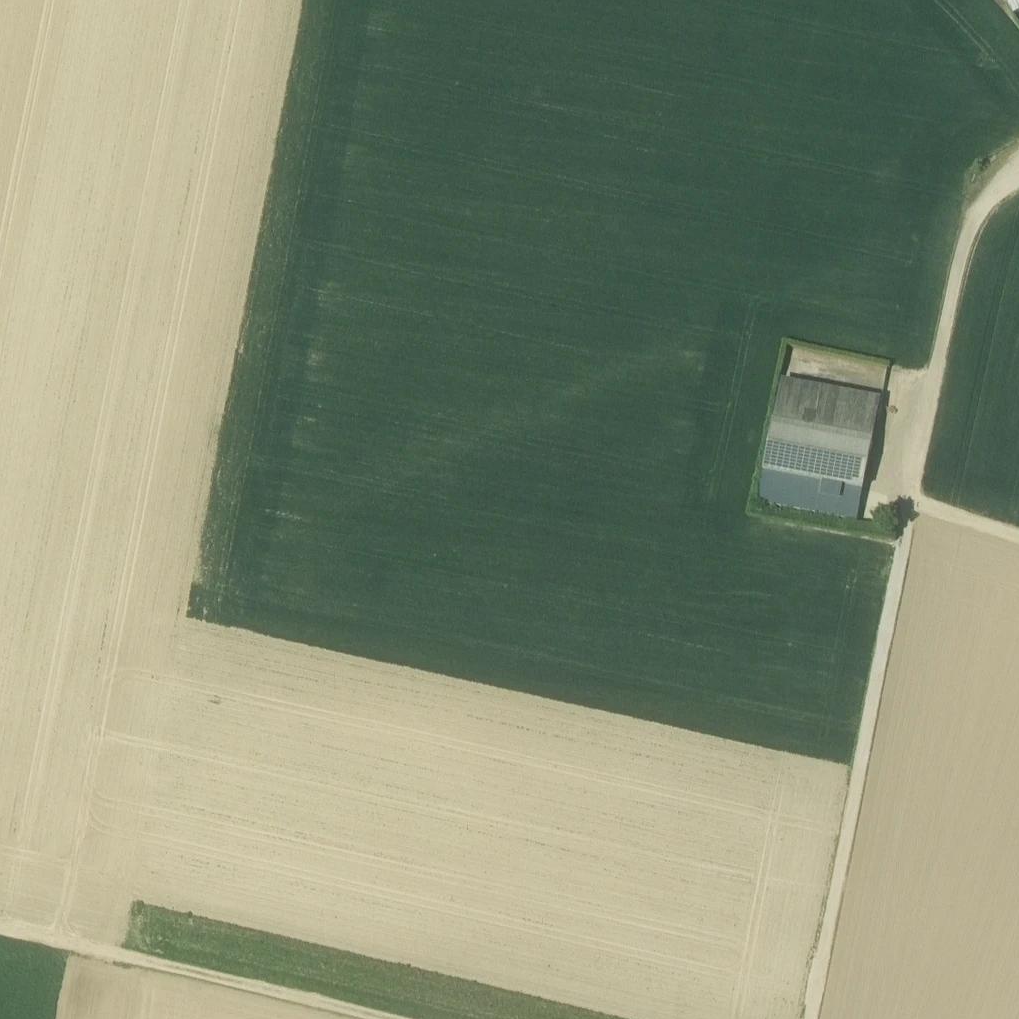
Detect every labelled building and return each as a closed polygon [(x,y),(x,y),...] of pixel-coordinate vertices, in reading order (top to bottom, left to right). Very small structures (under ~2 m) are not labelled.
[(773,423),(872,442),(879,405),(780,386),(773,423)] [(872,442),(773,423),(764,471),(863,490),(872,442)] [(863,490),(764,471),(758,502),(857,521),(863,490)]
